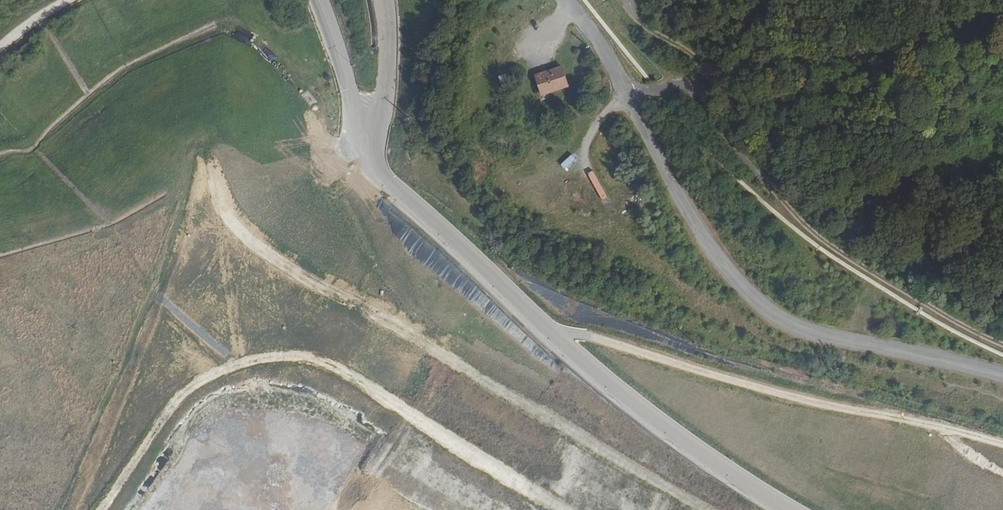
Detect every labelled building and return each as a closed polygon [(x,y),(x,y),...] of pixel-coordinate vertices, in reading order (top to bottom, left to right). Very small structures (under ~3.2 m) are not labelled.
[(544,93),(570,84),(563,64),(537,73),(544,93)]
